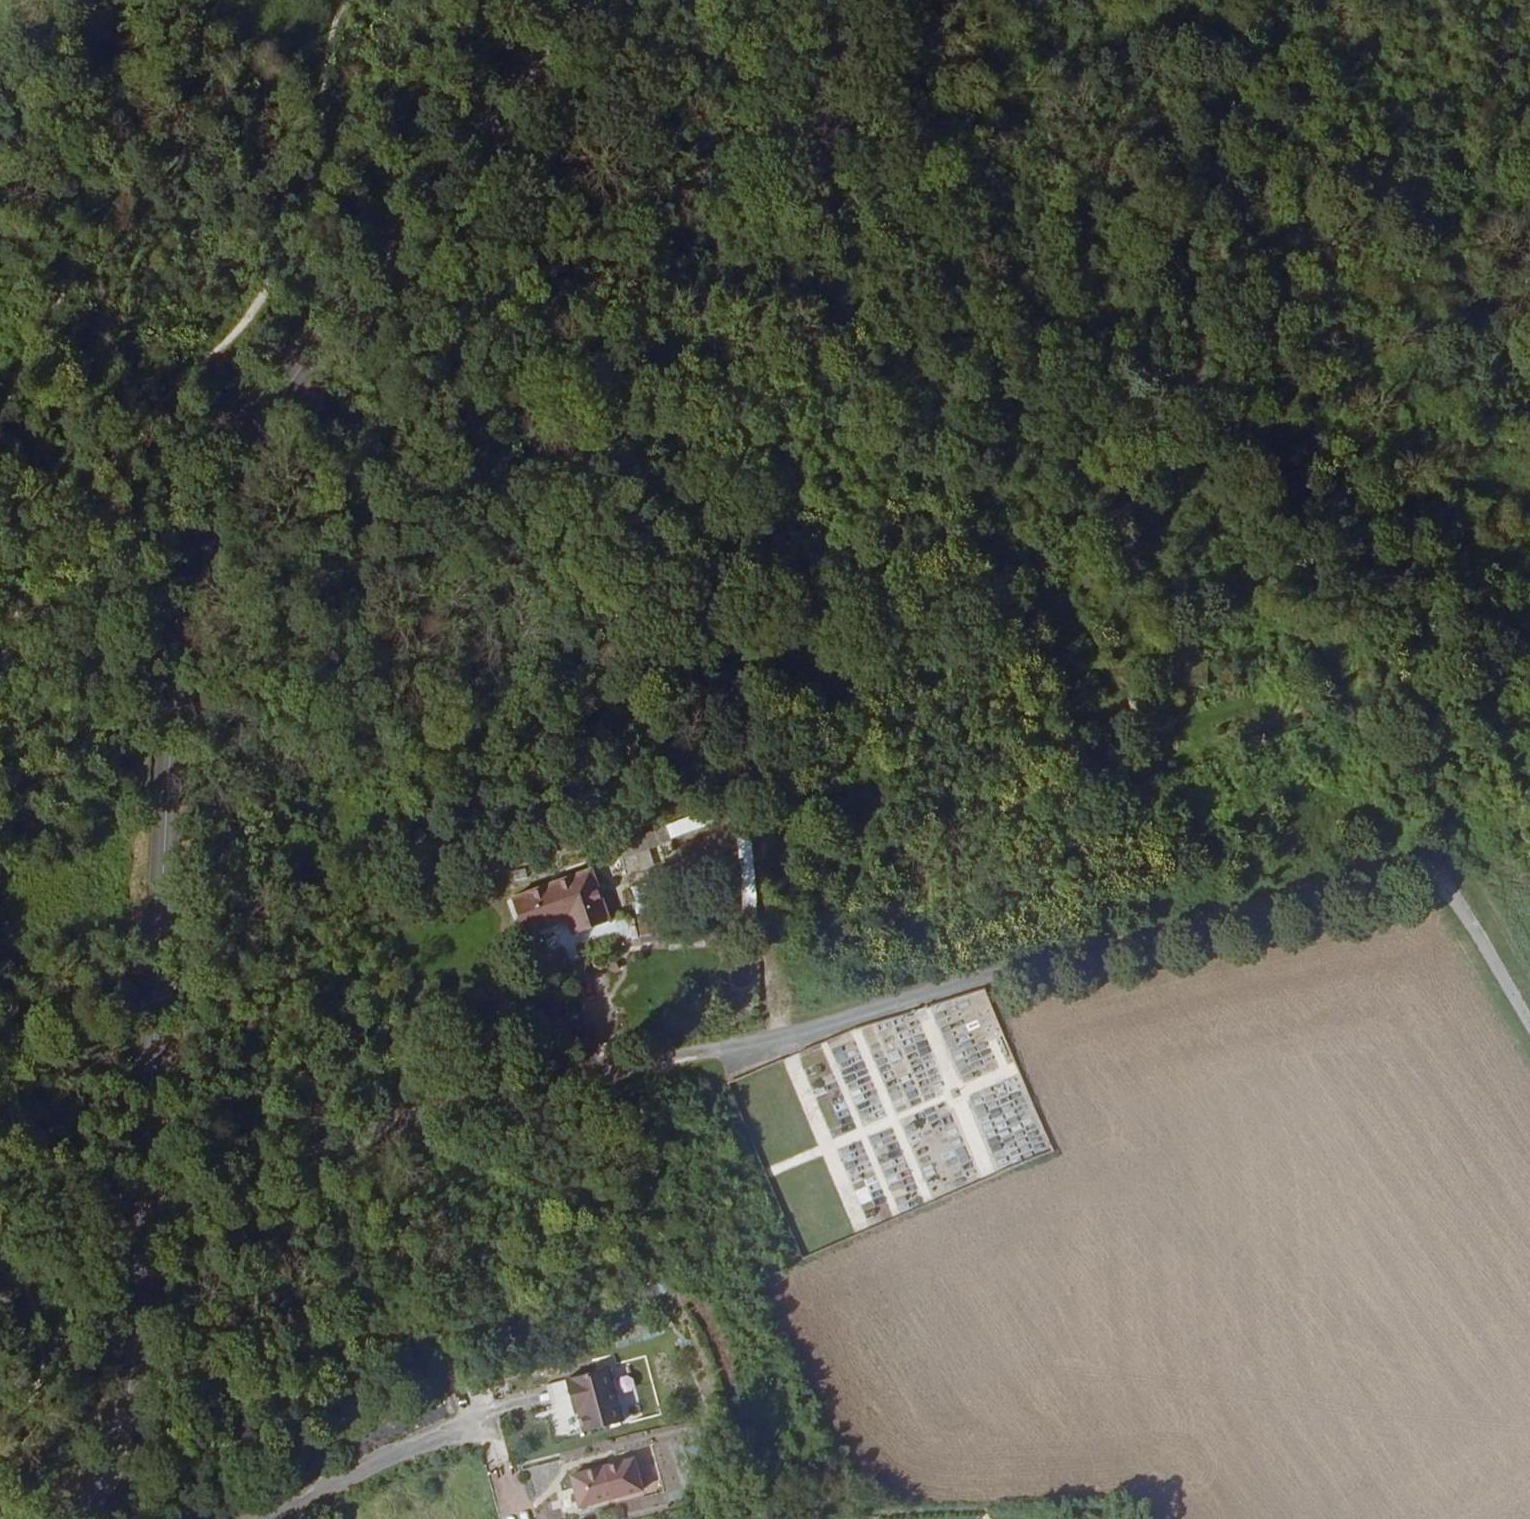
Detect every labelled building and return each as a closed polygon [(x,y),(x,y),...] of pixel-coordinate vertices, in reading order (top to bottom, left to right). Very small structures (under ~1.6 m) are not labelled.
[(1208,685),(1211,662),(1184,658),(1180,681),(1208,685)] [(509,896),(521,940),(567,927),(570,937),(611,925),(596,872),(509,896)] [(631,1364),(563,1383),(578,1438),(646,1419),(631,1364)] [(598,1395),(593,1397),(596,1410),(602,1409),(598,1395)] [(639,1459),(576,1476),(585,1508),(647,1490),(639,1459)]
